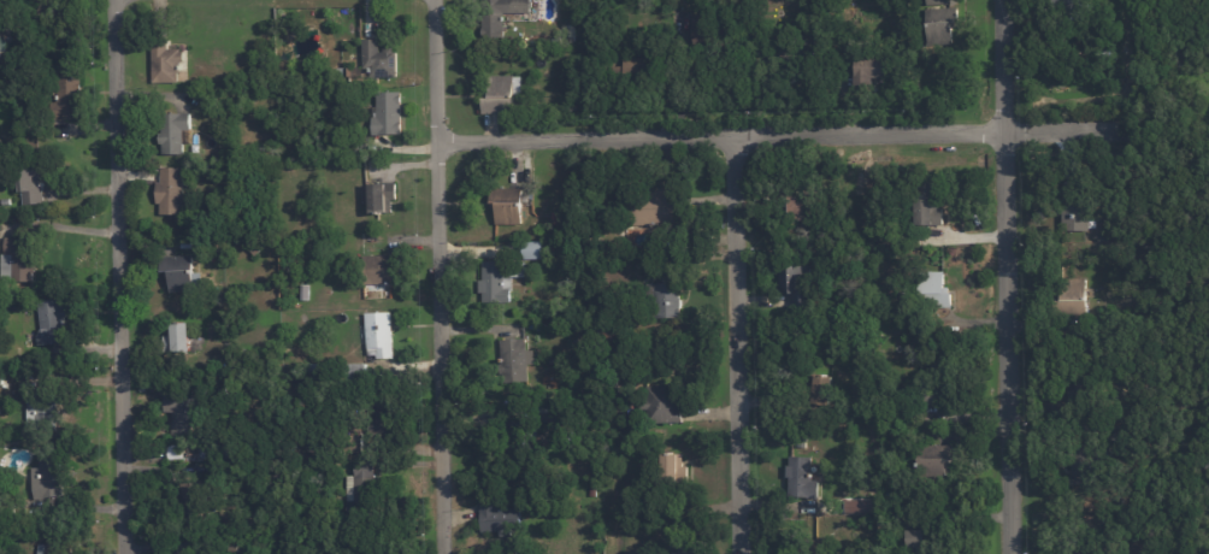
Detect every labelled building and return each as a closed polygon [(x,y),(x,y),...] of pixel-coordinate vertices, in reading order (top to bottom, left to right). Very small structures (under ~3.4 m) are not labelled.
[(483,41),(483,0),(532,0),(532,16),(505,16),(505,19),(506,19),(506,41),(483,41)] [(928,11),(960,8),(960,25),(954,25),(955,43),(928,46),(927,11),(928,11)] [(578,26),(578,43),(570,43),(570,26),(578,26)] [(382,52),(384,52),(384,47),(388,46),(391,46),(395,47),(395,51),(399,51),(399,77),(371,77),(371,67),(364,67),(364,39),(381,39),(381,52),(382,52)] [(169,46),(169,51),(181,51),(181,54),(184,54),(184,64),(179,64),(179,71),(181,71),(182,75),(178,75),(179,84),(153,86),(152,45),(169,45),(169,46)] [(636,87),(625,87),(625,84),(617,84),(617,67),(625,67),(625,60),(661,59),(661,87),(636,87)] [(890,82),(874,82),(874,93),(856,93),(857,60),(890,61),(890,82)] [(515,78),(515,102),(491,102),(490,78),(515,78)] [(82,94),(82,122),(49,122),(49,105),(58,105),(58,82),(82,82),(82,94)] [(266,98),(266,89),(276,89),(275,99),(266,98)] [(403,124),(403,134),(373,134),(373,118),(378,118),(378,92),(402,92),(403,124)] [(185,131),(185,157),(164,157),(164,146),(161,146),(161,135),(164,135),(164,116),(184,116),(184,114),(193,116),(191,131),(185,131)] [(43,178),(45,191),(42,191),(45,205),(23,207),(22,194),(18,194),(16,172),(42,170),(43,178)] [(183,179),(183,217),(160,217),(160,205),(158,205),(158,184),(161,184),(161,170),(183,170),(183,179)] [(939,201),(939,207),(944,207),(944,225),(919,225),(920,181),(939,181),(939,201)] [(371,202),(371,184),(389,183),(389,182),(397,182),(397,200),(393,200),(393,212),(372,213),(371,202)] [(1079,184),(1080,184),(1080,190),(1085,190),(1085,205),(1083,205),(1083,213),(1064,212),(1066,184),(1079,184)] [(683,198),(683,211),(682,211),(682,225),(632,228),(631,193),(650,191),(650,187),(667,185),(668,191),(683,191),(683,198)] [(524,194),(523,224),(497,224),(497,208),(491,208),(491,188),(524,188),(524,194)] [(794,202),(792,195),(810,195),(812,220),(794,220),(794,202)] [(1060,202),(1060,228),(1086,228),(1086,202),(1060,202)] [(1097,212),(1097,222),(1089,222),(1089,212),(1097,212)] [(714,235),(714,244),(697,246),(696,235),(714,235)] [(22,278),(0,277),(0,257),(2,257),(4,240),(19,240),(23,240),(22,278)] [(544,244),(544,259),(525,259),(524,242),(544,241),(544,244)] [(256,257),(248,248),(255,242),(263,251),(256,257)] [(402,255),(402,284),(365,284),(365,255),(402,255)] [(164,275),(164,259),(194,259),(194,276),(204,275),(204,294),(171,295),(171,275),(164,275)] [(514,263),(513,278),(505,278),(505,289),(512,289),(512,302),(484,302),(484,293),(479,293),(479,279),(484,279),(484,261),(514,261),(514,263)] [(813,271),(814,293),(813,293),(813,310),(795,310),(794,294),(782,294),(780,266),(813,265),(813,271)] [(945,300),(924,300),(924,272),(948,271),(948,293),(953,293),(953,300),(945,300)] [(682,300),(682,317),(656,318),(656,283),(665,283),(665,272),(682,272),(682,300)] [(1079,314),(1064,316),(1064,278),(1089,278),(1089,314),(1079,314)] [(65,313),(69,344),(41,347),(36,305),(64,301),(65,313)] [(393,325),(394,358),(376,359),(376,355),(367,355),(366,313),(391,312),(393,325)] [(922,314),(922,331),(912,330),(912,312),(922,312),(922,314)] [(188,354),(170,355),(170,352),(163,352),(163,338),(169,338),(167,326),(187,325),(188,354)] [(502,340),(526,338),(530,382),(503,383),(501,340),(502,340)] [(365,379),(365,382),(308,383),(308,365),(365,364),(365,379)] [(939,406),(931,406),(928,376),(934,376),(933,365),(948,364),(951,400),(939,401),(939,406)] [(815,397),(818,376),(836,377),(833,400),(815,397)] [(679,396),(680,407),(683,407),(683,423),(647,423),(647,409),(643,409),(643,401),(647,401),(645,385),(679,385),(679,396)] [(170,442),(171,413),(163,413),(164,394),(191,395),(190,443),(170,442)] [(25,412),(25,397),(54,396),(55,432),(35,434),(35,423),(29,423),(29,412),(25,412)] [(394,413),(394,428),(372,428),(372,401),(394,401),(394,413)] [(553,414),(553,405),(577,405),(577,425),(552,424),(553,414)] [(517,422),(525,422),(525,420),(536,420),(536,437),(519,437),(519,436),(508,435),(508,422),(517,422)] [(1113,447),(1113,430),(1125,430),(1125,447),(1113,447)] [(562,432),(573,432),(573,443),(562,443),(562,432)] [(360,437),(360,453),(341,453),(341,435),(360,435),(360,437)] [(957,447),(957,461),(953,461),(953,473),(949,473),(949,477),(918,477),(919,446),(957,446),(957,447)] [(167,464),(167,447),(196,447),(196,450),(211,450),(211,460),(201,460),(201,462),(167,464)] [(684,460),(684,466),(690,466),(690,482),(664,482),(662,455),(682,455),(682,454),(684,454),(684,460)] [(812,458),(812,483),(818,483),(818,499),(790,497),(791,472),(788,472),(788,466),(791,466),(791,456),(812,458)] [(57,491),(57,494),(33,495),(31,470),(39,470),(39,460),(54,459),(57,491)] [(375,461),(375,517),(347,517),(347,502),(353,502),(353,461),(375,461)] [(184,484),(200,484),(200,514),(179,514),(179,484),(184,484)] [(872,512),(872,499),(845,498),(845,511),(872,512)] [(519,531),(483,532),(482,513),(480,502),(497,502),(497,509),(521,508),(523,530),(519,531)] [(878,526),(878,514),(887,515),(887,526),(878,526)] [(906,530),(930,530),(931,553),(907,553),(906,530)] [(73,547),(73,553),(39,553),(39,547),(47,547),(48,534),(73,535),(73,547)] [(396,542),(396,553),(368,553),(368,540),(396,541),(396,542)] [(828,540),(830,553),(808,553),(807,541),(828,540)] [(706,553),(679,553),(679,543),(702,543),(702,553),(706,553)] [(1099,547),(1099,553),(1078,553),(1079,544),(1099,546),(1099,547)]
